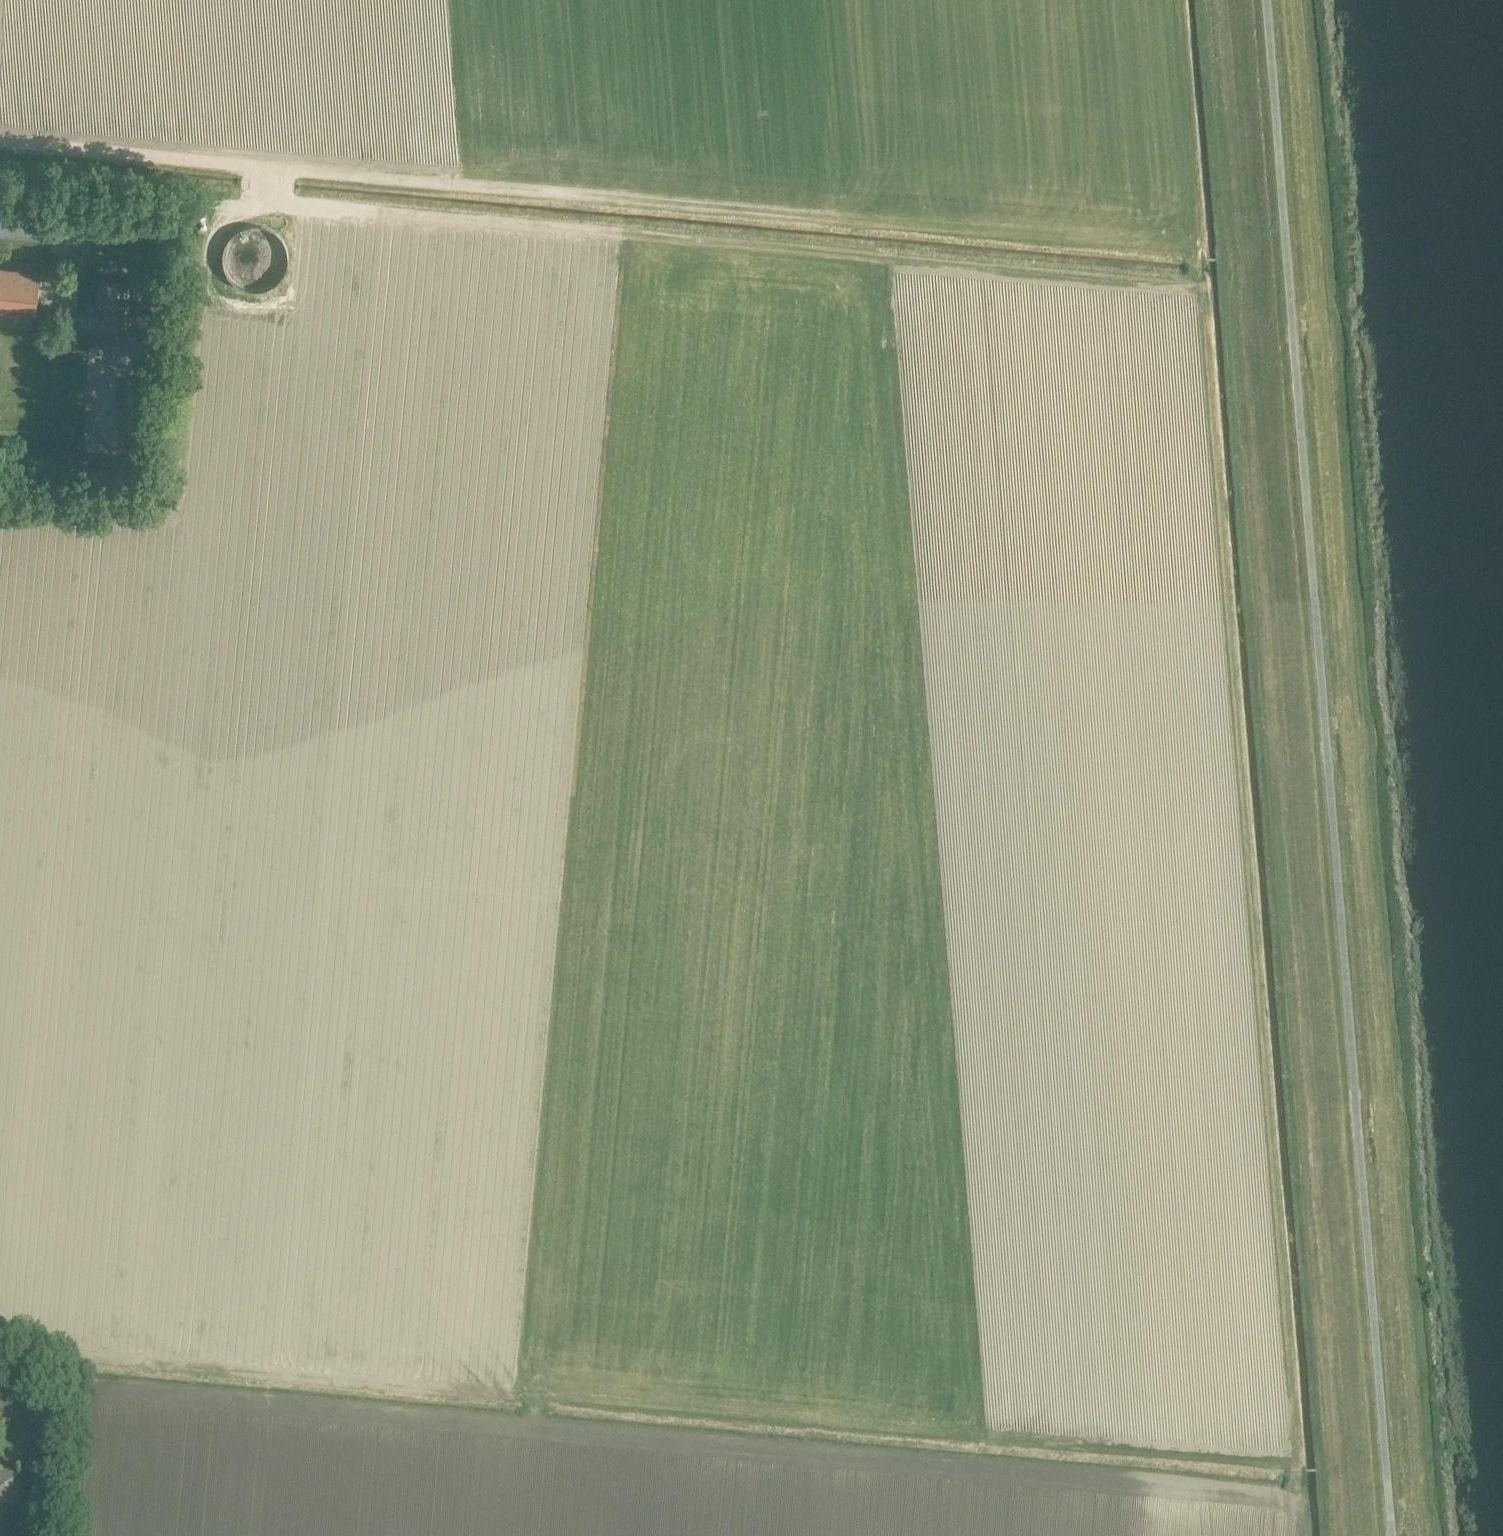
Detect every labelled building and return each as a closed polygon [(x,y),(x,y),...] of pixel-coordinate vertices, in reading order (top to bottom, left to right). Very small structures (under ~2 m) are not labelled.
[(248,225),(239,228),(232,233),(226,240),(223,248),(222,257),(223,266),(227,274),(233,281),(240,286),(250,289),(259,289),(268,286),(276,281),(282,274),(286,265),(287,255),(285,246),(281,237),(274,230),(266,226),(257,224),(248,225)] [(39,270),(0,266),(0,306),(35,310),(39,270)] [(127,311),(130,278),(98,275),(94,308),(127,311)] [(22,1474),(0,1471),(0,1505),(18,1507),(22,1474)]
